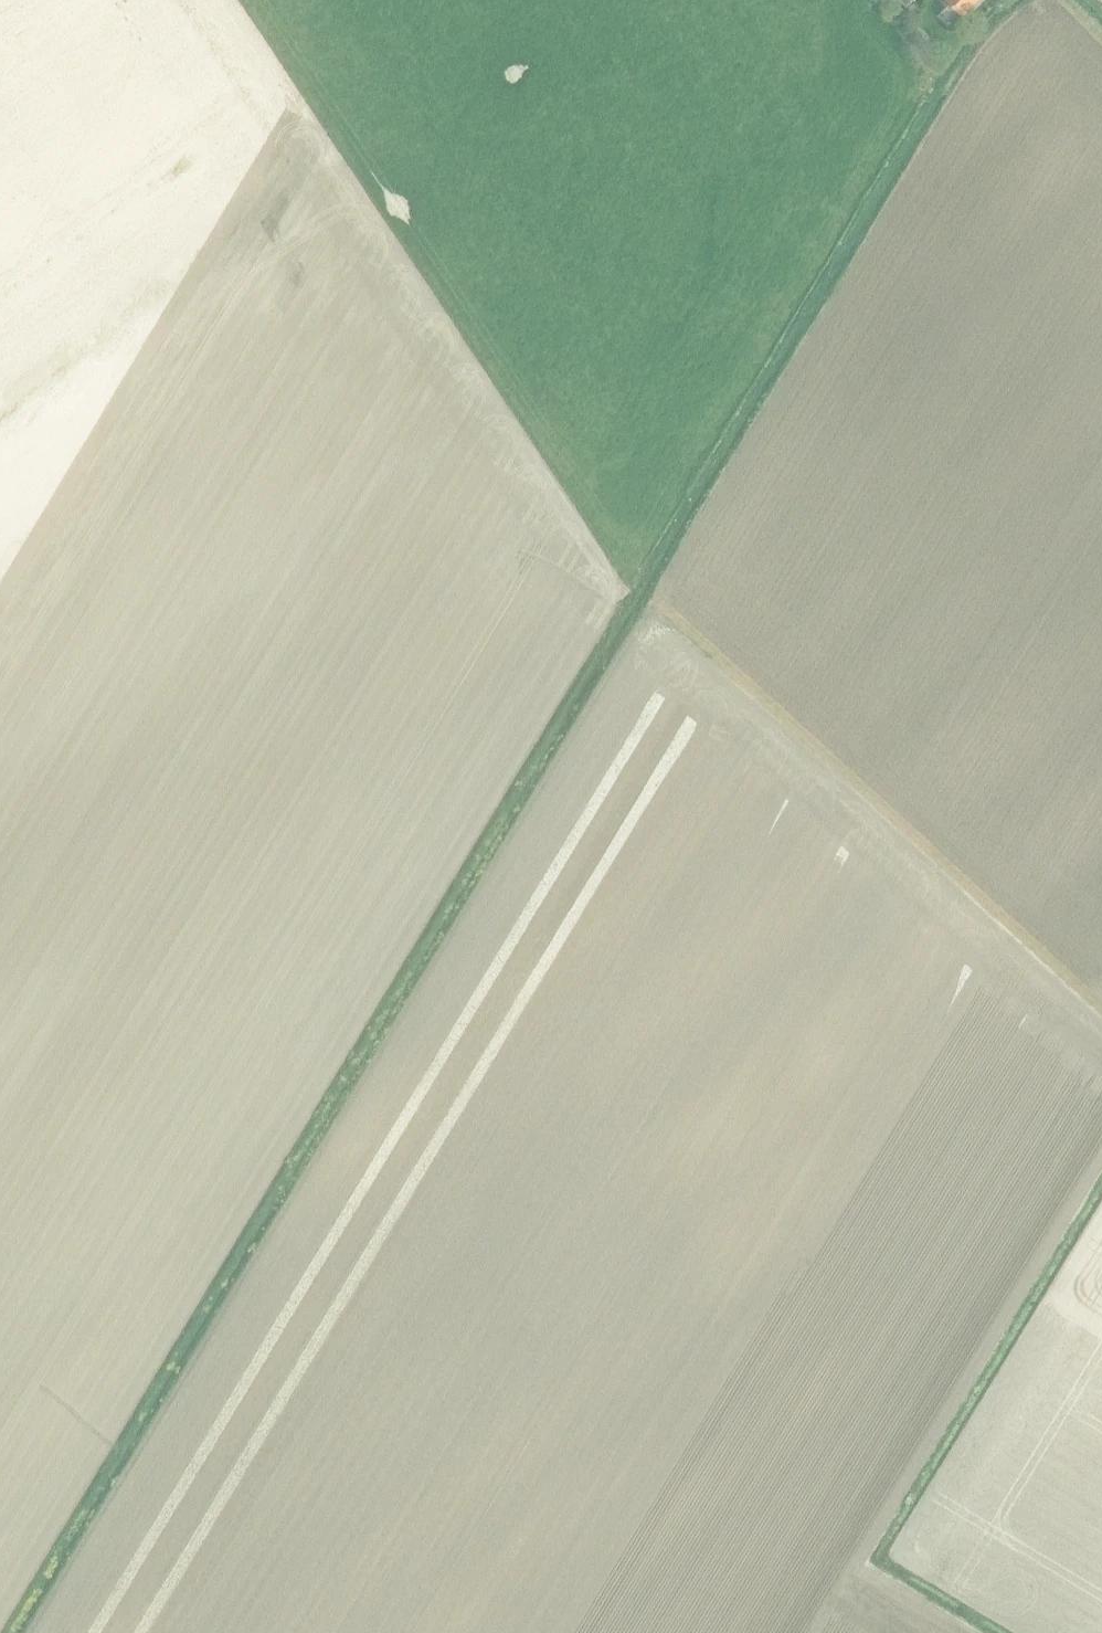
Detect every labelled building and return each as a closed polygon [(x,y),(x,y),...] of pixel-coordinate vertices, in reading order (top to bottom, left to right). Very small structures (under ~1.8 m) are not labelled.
[(905,10),(914,0),(896,0),(895,1),(905,10)] [(963,14),(977,0),(948,0),(963,14)]
